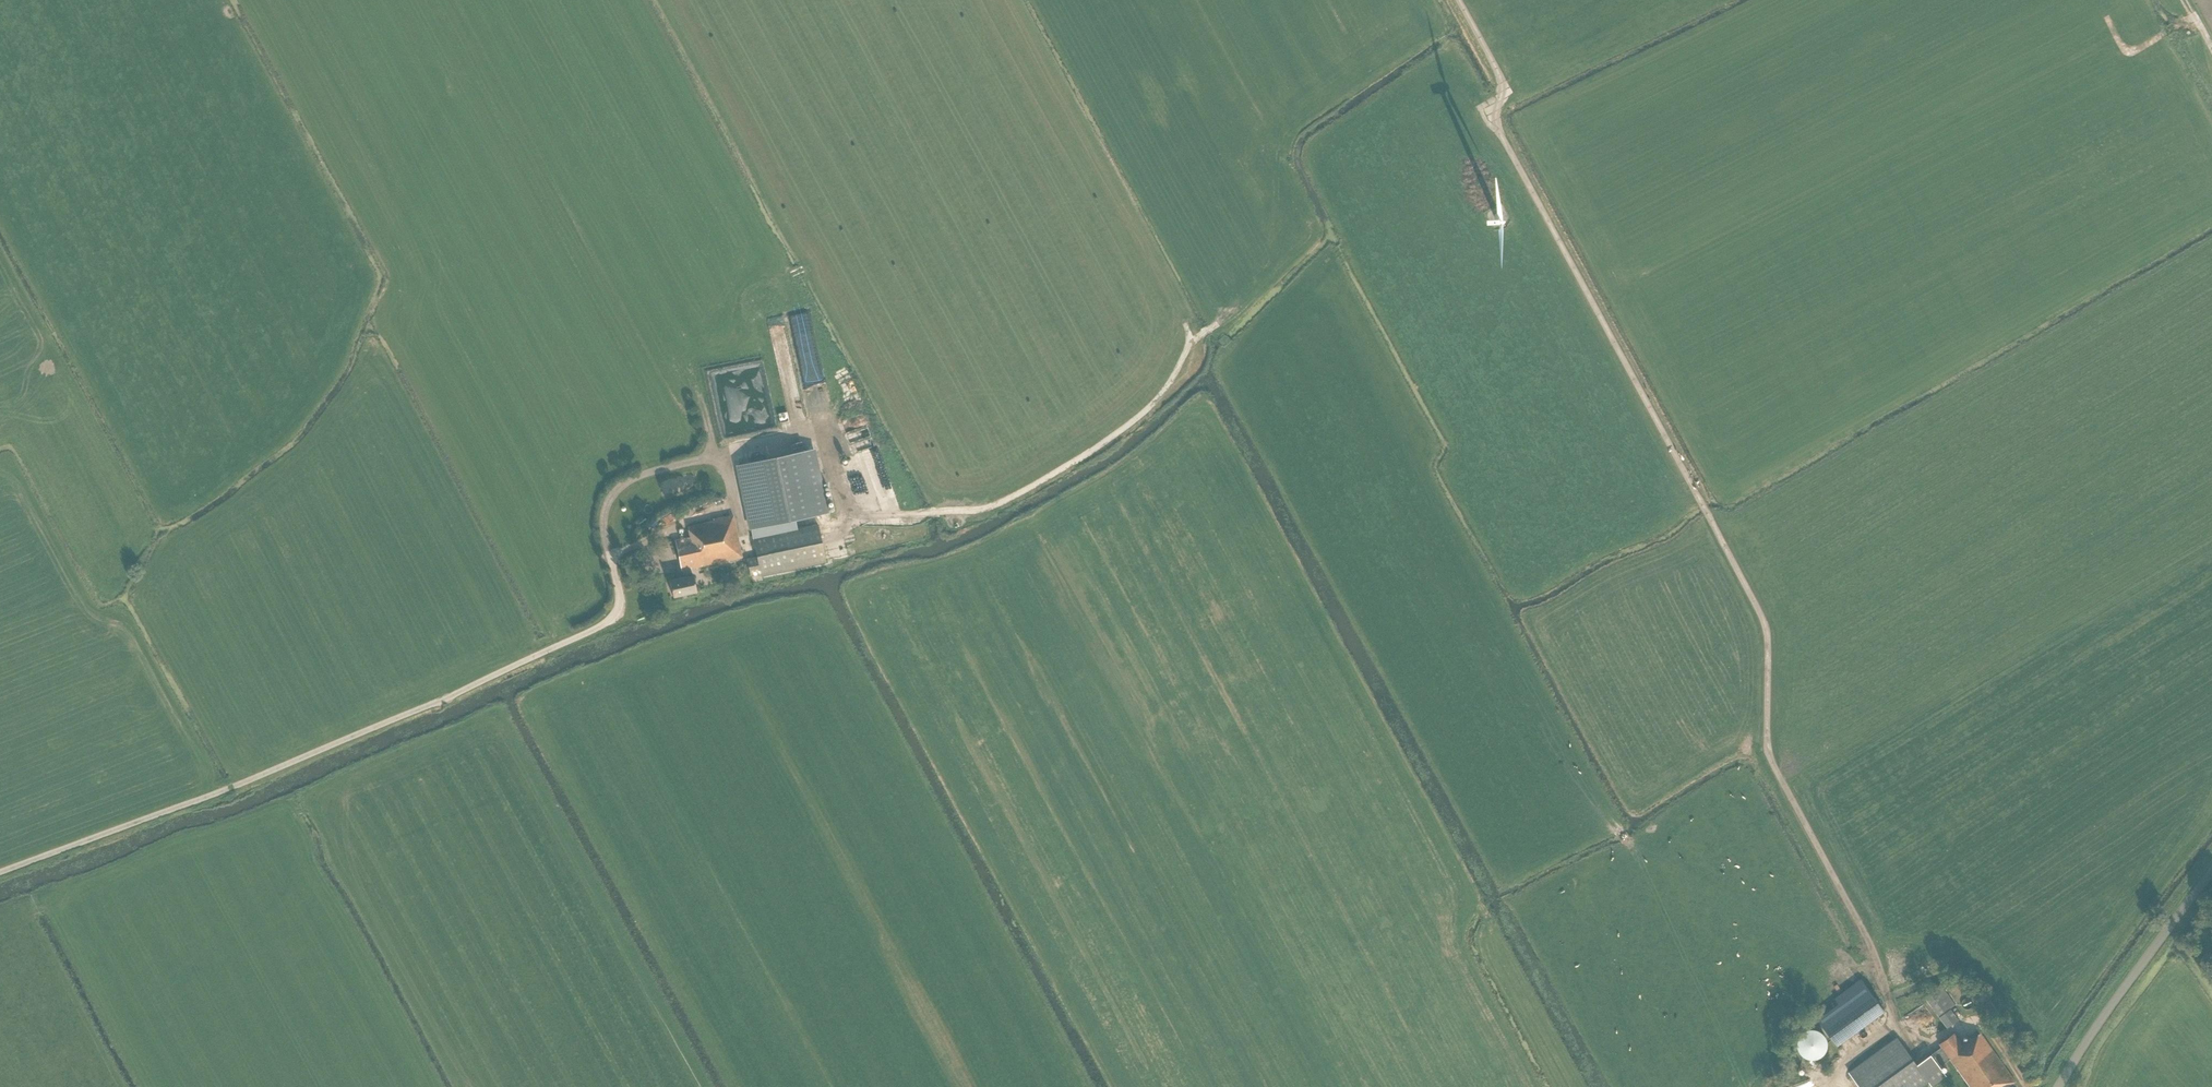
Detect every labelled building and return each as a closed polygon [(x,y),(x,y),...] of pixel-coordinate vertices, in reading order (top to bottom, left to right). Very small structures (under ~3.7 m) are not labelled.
[(768,320),(775,347),(788,344),(782,317),(768,320)] [(727,435),(763,429),(760,412),(749,414),(748,407),(737,409),(735,397),(727,399),(726,390),(732,389),(730,378),(717,380),(727,435)] [(737,466),(753,538),(803,528),(801,518),(826,513),(813,450),(737,466)] [(691,569),(742,558),(733,516),(713,520),(714,521),(688,527),(690,537),(675,541),(682,571),(683,571),(684,577),(670,580),(674,597),(697,592),(693,575),(692,575),(691,569)] [(753,538),(756,556),(747,558),(751,576),(760,574),(826,560),(818,525),(803,528),(753,538)] [(1818,1019),(1838,1046),(1885,1012),(1862,979),(1835,998),(1839,1004),(1818,1019)] [(1924,997),(1948,1028),(1958,1020),(1950,1009),(1955,1005),(1940,985),(1924,997)] [(1815,1030),(1812,1029),(1810,1030),(1807,1030),(1805,1031),(1803,1033),(1801,1035),(1799,1037),(1798,1039),(1797,1042),(1797,1045),(1797,1047),(1798,1050),(1799,1052),(1801,1054),(1803,1056),(1805,1058),(1807,1059),(1810,1059),(1812,1060),(1815,1059),(1817,1059),(1820,1058),(1822,1056),(1824,1054),(1825,1052),(1826,1050),(1827,1047),(1827,1045),(1827,1042),(1826,1039),(1825,1037),(1824,1035),(1822,1033),(1820,1031),(1817,1030),(1815,1030)] [(1930,1082),(1926,1077),(1951,1060),(1970,1086),(2009,1086),(2016,1083),(1980,1034),(1972,1040),(1971,1038),(1962,1044),(1954,1034),(1940,1044),(1942,1048),(1918,1065),(1897,1038),(1849,1073),(1860,1086),(1923,1086),(1930,1082)] [(1804,1078),(1782,1086),(1807,1086),(1804,1078)]
